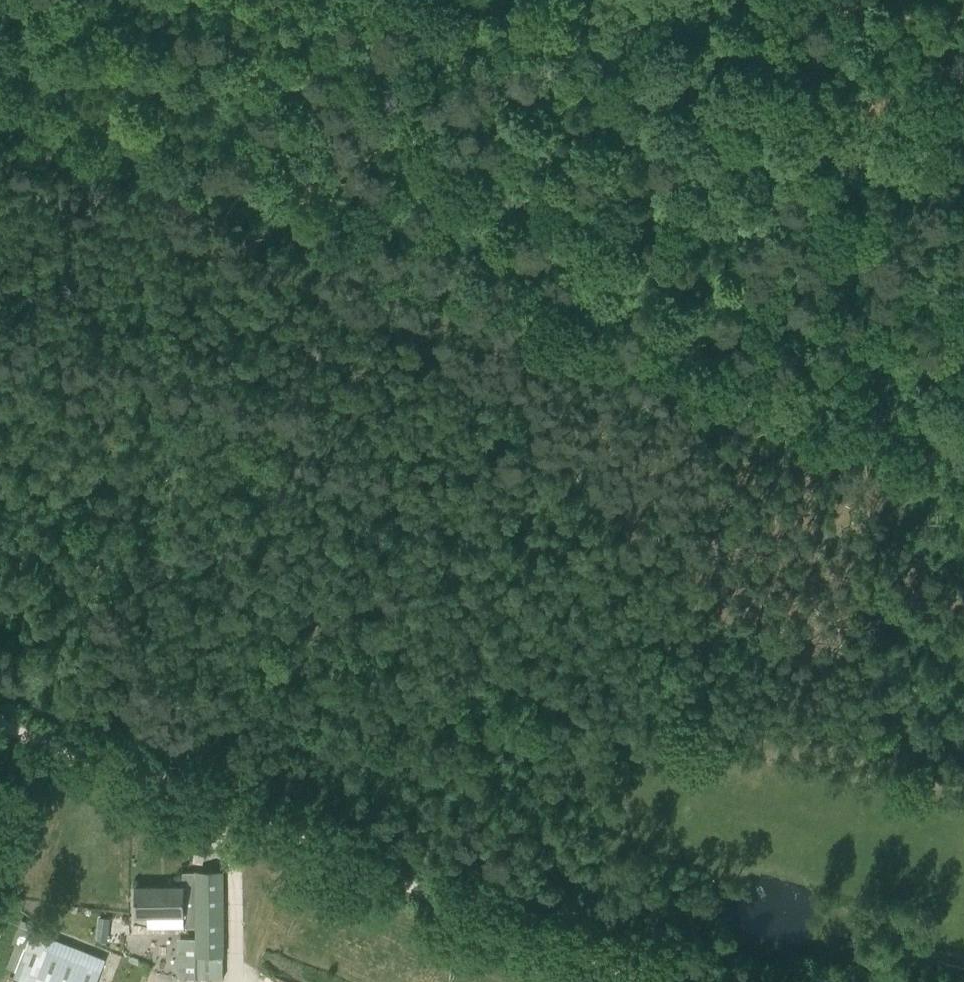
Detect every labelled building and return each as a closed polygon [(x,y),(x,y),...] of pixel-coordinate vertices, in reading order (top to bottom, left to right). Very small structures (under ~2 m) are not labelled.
[(148,924),(183,925),(197,925),(197,938),(183,938),(184,979),(224,979),(223,872),(183,873),(183,886),(136,887),(136,915),(148,915),(148,924)] [(16,971),(12,981),(97,981),(104,964),(30,936),(35,925),(22,920),(13,941),(16,942),(7,967),(16,971)]
